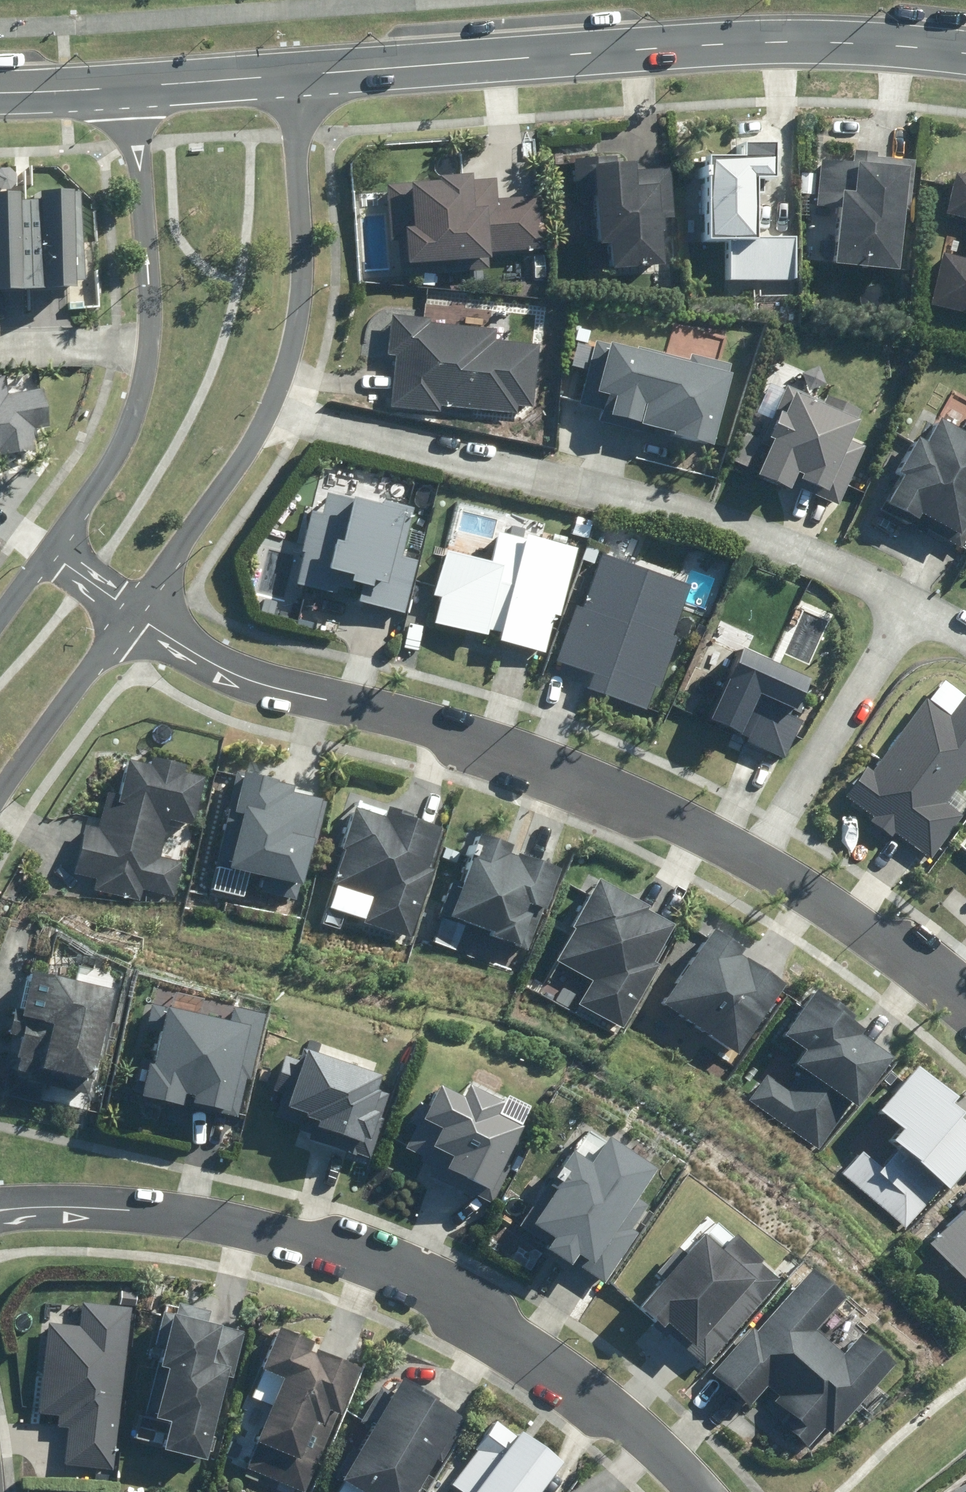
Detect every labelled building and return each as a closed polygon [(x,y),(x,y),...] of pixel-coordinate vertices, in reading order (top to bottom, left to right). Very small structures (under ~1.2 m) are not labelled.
[(741,158),(706,157),(704,240),(726,241),(725,281),(796,283),(797,237),(753,236),(754,179),(776,180),(776,146),(742,145),(741,158)] [(852,164),(819,160),(813,206),(840,210),(834,266),(898,274),(906,206),(914,207),(919,162),(876,157),(877,153),(854,150),(852,164)] [(592,190),(595,242),(610,242),(611,269),(676,266),(671,166),(631,168),(630,153),(572,156),(574,191),(592,190)] [(954,173),(944,213),(965,219),(965,176),(954,173)] [(404,229),(405,264),(439,263),(439,274),(491,272),(490,253),(542,251),(540,197),(496,199),(496,180),(471,181),(471,175),(439,176),(439,181),(383,183),(385,212),(410,211),(411,229),(404,229)] [(75,194),(38,194),(37,288),(74,289),(75,194)] [(0,195),(0,293),(33,292),(32,195),(0,195)] [(941,253),(928,304),(965,313),(965,259),(941,253)] [(392,355),(387,410),(438,414),(439,405),(515,413),(516,405),(531,407),(537,347),(496,343),(498,331),(432,325),(432,319),(391,316),(388,355),(392,355)] [(690,352),(687,361),(610,340),(596,394),(611,398),(606,416),(715,446),(737,364),(690,352)] [(38,450),(35,428),(49,426),(44,391),(7,396),(5,379),(0,379),(0,455),(38,450)] [(765,437),(772,440),(757,478),(789,491),(792,483),(840,503),(863,447),(850,442),(862,411),(830,398),(826,406),(784,389),(765,437)] [(896,472),(901,474),(884,505),(915,522),(919,514),(939,526),(935,533),(962,548),(965,540),(965,434),(965,435),(935,418),(921,443),(914,439),(896,472)] [(324,515),(309,511),(293,584),(363,599),(361,606),(406,616),(418,562),(401,558),(412,510),(330,492),(324,515)] [(436,601),(430,622),(546,655),(575,551),(494,529),(485,562),(441,550),(428,599),(436,601)] [(647,710),(689,589),(594,556),(557,662),(594,675),(589,690),(647,710)] [(809,681),(738,650),(707,721),(786,756),(804,715),(796,711),(809,681)] [(942,681),(875,770),(869,765),(847,795),(875,816),(869,824),(893,842),(899,834),(930,857),(961,816),(947,805),(965,779),(965,698),(942,681)] [(151,765),(129,760),(121,795),(106,792),(97,829),(83,826),(72,874),(95,879),(92,892),(138,902),(140,892),(176,900),(184,864),(157,858),(166,819),(192,825),(202,779),(183,775),(186,763),(153,756),(151,765)] [(233,812),(241,814),(229,872),(301,887),(319,799),(291,793),(292,788),(241,777),(233,812)] [(381,817),(354,809),(321,924),(339,929),(343,918),(413,939),(445,828),(383,810),(381,817)] [(509,845),(480,834),(448,916),(494,933),(483,961),(510,972),(518,951),(523,953),(538,913),(545,915),(561,872),(507,851),(509,845)] [(622,1028),(677,929),(644,911),(646,908),(599,882),(555,961),(592,981),(579,1005),(622,1028)] [(741,951),(714,931),(661,1004),(732,1056),(783,986),(739,954),(741,951)] [(91,1083),(110,994),(26,976),(7,1065),(91,1083)] [(762,1077),(745,1102),(811,1147),(842,1102),(855,1110),(890,1058),(859,1037),(869,1023),(817,988),(783,1037),(800,1048),(790,1063),(804,1073),(789,1095),(762,1077)] [(228,1025),(152,1006),(145,1033),(161,1037),(154,1065),(149,1064),(140,1099),(182,1109),(183,1103),(240,1117),(266,1015),(233,1007),(228,1025)] [(313,1129),(374,1150),(385,1120),(379,1119),(387,1095),(375,1091),(379,1077),(308,1052),(288,1109),(316,1119),(313,1129)] [(878,1166),(860,1151),(840,1175),(904,1229),(965,1156),(965,1108),(916,1066),(877,1112),(899,1131),(889,1142),(894,1147),(878,1166)] [(452,1157),(445,1171),(488,1192),(520,1129),(495,1117),(502,1103),(468,1086),(462,1098),(438,1086),(421,1121),(437,1129),(429,1146),(452,1157)] [(634,1198),(653,1169),(605,1138),(588,1165),(571,1154),(552,1182),(558,1185),(531,1227),(549,1239),(542,1251),(569,1268),(572,1263),(605,1285),(653,1210),(634,1198)] [(911,1262),(965,1319),(965,1208),(911,1262)] [(720,1251),(704,1236),(686,1255),(681,1249),(653,1279),(659,1285),(637,1309),(702,1367),(779,1282),(757,1263),(761,1258),(735,1234),(720,1251)] [(709,1373),(710,1374),(747,1410),(762,1394),(794,1425),(788,1431),(812,1455),(897,1366),(864,1334),(844,1354),(819,1330),(849,1299),(813,1265),(709,1373)] [(79,1323),(48,1322),(44,1409),(59,1410),(58,1425),(68,1425),(66,1464),(114,1467),(119,1361),(127,1362),(130,1304),(80,1302),(79,1323)] [(149,1362),(166,1366),(154,1415),(170,1419),(163,1449),(206,1460),(226,1377),(235,1379),(246,1331),(205,1321),(208,1308),(181,1302),(178,1314),(162,1310),(149,1362)] [(361,1364),(274,1329),(260,1364),(283,1374),(244,1472),(293,1491),(310,1491),(361,1364)] [(469,1414),(401,1373),(339,1476),(365,1491),(413,1491),(433,1460),(439,1464),(469,1414)] [(462,1491),(535,1491),(558,1461),(561,1456),(521,1427),(517,1434),(495,1418),(449,1483),(462,1491)] [(951,1491),(965,1491),(965,1483),(951,1491)]
